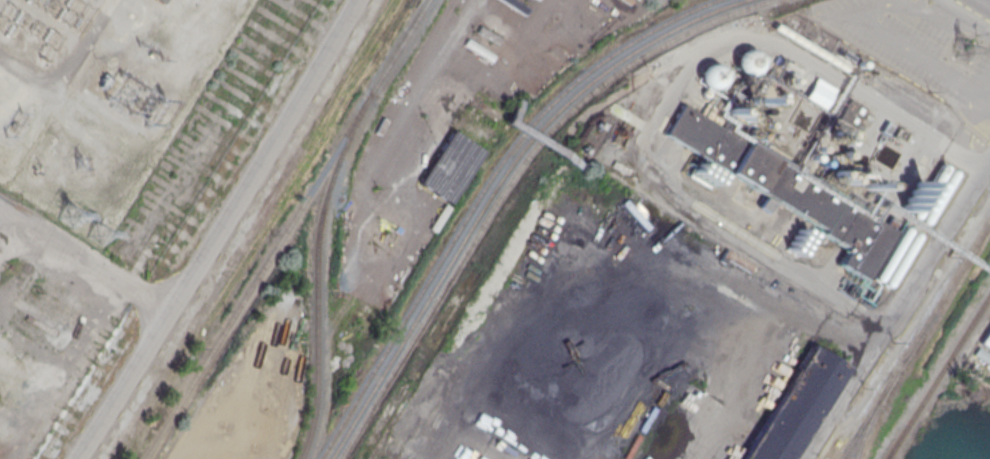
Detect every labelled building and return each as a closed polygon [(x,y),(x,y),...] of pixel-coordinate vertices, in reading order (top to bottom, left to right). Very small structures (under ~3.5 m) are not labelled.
[(836,88),(816,77),(804,99),(824,110),(836,88)] [(865,111),(849,99),(836,118),(852,129),(865,111)] [(662,138),(849,244),(837,264),(865,280),(894,229),(726,133),(729,126),(717,120),(715,123),(681,104),(662,138)] [(452,204),(485,149),(451,128),(418,184),(452,204)] [(989,349),(989,326),(980,343),(989,349)] [(848,366),(790,458),(739,458),(811,344),(848,366)]
